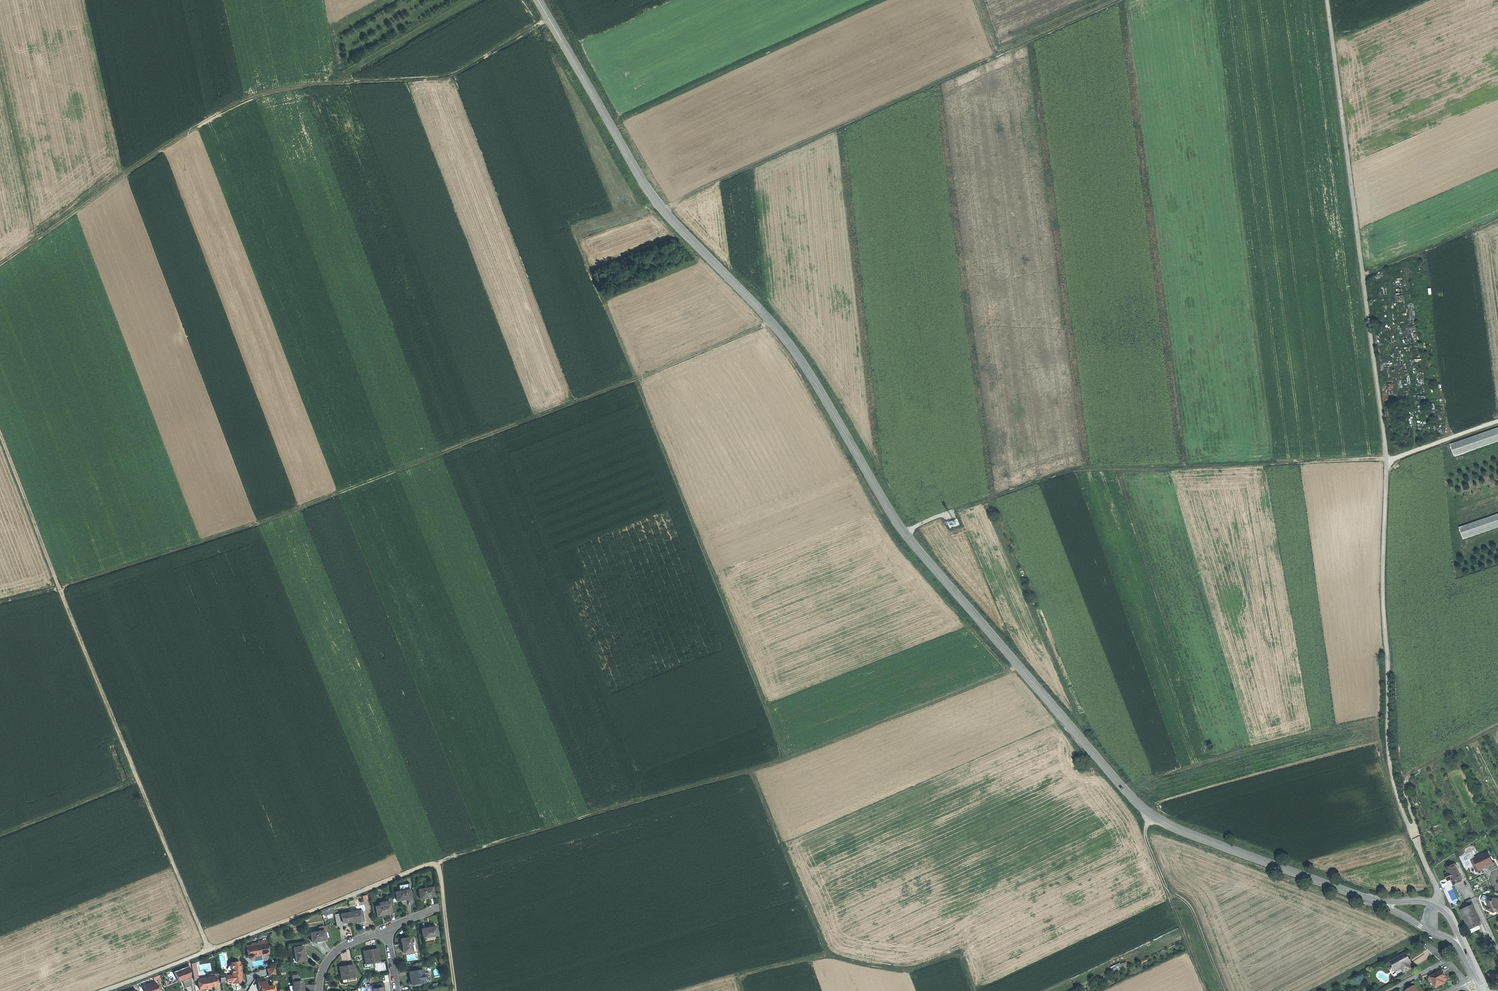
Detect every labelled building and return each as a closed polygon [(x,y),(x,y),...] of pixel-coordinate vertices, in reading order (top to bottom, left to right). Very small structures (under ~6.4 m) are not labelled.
[(1497,440),(1497,427),(1450,444),(1454,456),(1497,440)] [(1497,527),(1497,514),(1459,527),(1463,539),(1497,527)] [(1337,599),(1338,610),(1355,608),(1353,597),(1337,599)] [(1462,848),(1455,852),(1458,857),(1464,852),(1462,848)] [(1474,858),(1480,869),(1487,866),(1493,863),(1488,852),(1474,858)] [(1476,871),(1480,869),(1474,858),(1471,859),(1476,871)] [(1462,879),(1455,863),(1446,867),(1448,872),(1450,875),(1452,878),(1454,883),(1462,879)] [(433,888),(418,890),(420,900),(427,899),(434,897),(433,888)] [(410,900),(409,893),(409,891),(400,893),(396,893),(397,902),(404,901),(410,900)] [(1488,897),(1487,902),(1486,903),(1488,907),(1487,910),(1494,912),(1497,911),(1497,899),(1497,898),(1493,898),(1488,897)] [(395,914),(393,898),(388,899),(388,902),(378,904),(379,907),(375,907),(377,917),(386,915),(395,914)] [(1462,910),(1473,904),(1471,899),(1459,904),(1462,910)] [(1468,923),(1470,928),(1474,926),(1475,927),(1476,930),(1482,927),(1475,913),(1477,913),(1473,904),(1462,910),(1468,923)] [(334,912),(333,907),(322,911),(324,916),(334,912)] [(358,911),(350,913),(352,921),(356,920),(360,919),(358,911)] [(352,921),(350,913),(341,915),(343,924),(348,922),(352,921)] [(428,927),(421,928),(423,938),(436,936),(435,926),(428,927)] [(325,941),(324,931),(319,932),(311,933),(312,943),(320,941),(325,941)] [(411,947),(411,944),(410,939),(401,940),(402,947),(403,953),(412,952),(411,947)] [(248,958),(250,960),(252,959),(254,957),(258,956),(261,955),(262,956),(265,956),(266,954),(268,954),(267,949),(266,949),(265,946),(267,945),(266,940),(258,941),(258,944),(254,945),(254,943),(251,944),(251,945),(246,946),(247,951),(248,951),(249,954),(247,956),(248,958)] [(302,945),(294,948),(297,961),(306,959),(304,954),(302,945)] [(364,952),(366,964),(380,962),(378,950),(371,951),(364,952)] [(1407,953),(1391,961),(1397,971),(1402,968),(1404,973),(1412,968),(1410,964),(1412,963),(1409,958),(1407,953)] [(226,977),(227,981),(227,982),(228,983),(231,983),(231,981),(233,981),(234,981),(234,983),(240,982),(242,979),(240,961),(231,962),(231,964),(229,966),(232,968),(233,976),(229,975),(226,976),(226,977)] [(1113,972),(1125,967),(1123,963),(1111,967),(1113,972)] [(189,966),(174,972),(177,980),(182,978),(183,980),(182,980),(188,978),(190,977),(189,973),(190,972),(189,966)] [(346,967),(340,968),(342,980),(356,978),(354,966),(346,967)] [(268,976),(276,975),(275,967),(267,968),(268,976)] [(425,983),(425,982),(424,975),(423,969),(408,971),(409,979),(410,985),(425,983)] [(1431,977),(1436,985),(1448,979),(1444,970),(1431,977)] [(216,976),(198,979),(200,989),(211,987),(214,986),(218,985),(216,976)] [(185,988),(192,985),(190,977),(188,978),(182,980),(185,988)] [(1448,979),(1436,985),(1437,987),(1443,984),(1449,981),(1448,979)] [(304,990),(303,986),(302,980),(298,981),(292,982),(293,990),(296,990),(304,990)] [(274,985),(267,986),(267,981),(258,983),(259,989),(261,989),(262,989),(262,990),(275,990),(274,985)] [(144,986),(146,990),(160,990),(158,985),(155,986),(154,982),(144,986)]
